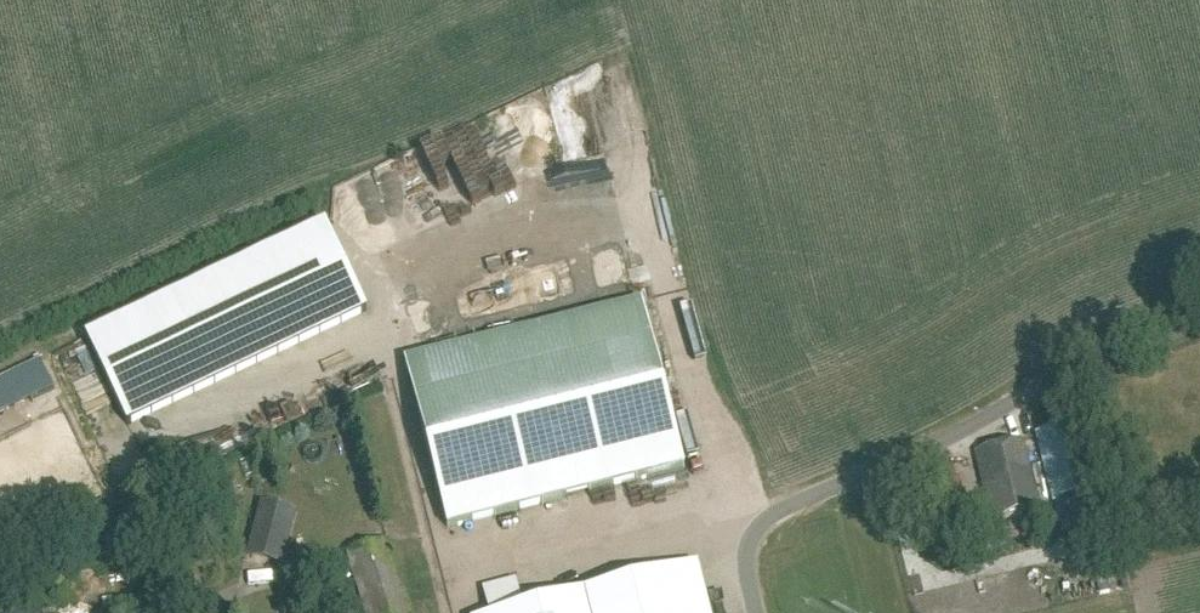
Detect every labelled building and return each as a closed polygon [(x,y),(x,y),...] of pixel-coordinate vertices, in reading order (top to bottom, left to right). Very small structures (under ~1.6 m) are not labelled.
[(579,192),(604,189),(602,176),(578,179),(579,192)] [(449,195),(454,210),(477,202),(472,187),(449,195)] [(367,311),(326,226),(87,340),(127,425),(367,311)] [(492,295),(499,321),(513,317),(505,291),(492,295)] [(447,530),(683,469),(641,303),(404,364),(447,530)] [(0,382),(0,416),(54,390),(41,362),(0,382)] [(1090,503),(1088,495),(1101,491),(1085,419),(1034,431),(1051,503),(1073,498),(1075,507),(1090,503)] [(992,522),(1038,511),(1022,441),(976,452),(992,522)] [(950,512),(967,509),(960,477),(943,481),(950,512)] [(259,505),(254,523),(289,533),(294,514),(259,505)] [(365,612),(411,612),(388,540),(346,553),(365,612)] [(680,570),(519,611),(512,583),(483,590),(489,612),(691,612),(680,570)]
